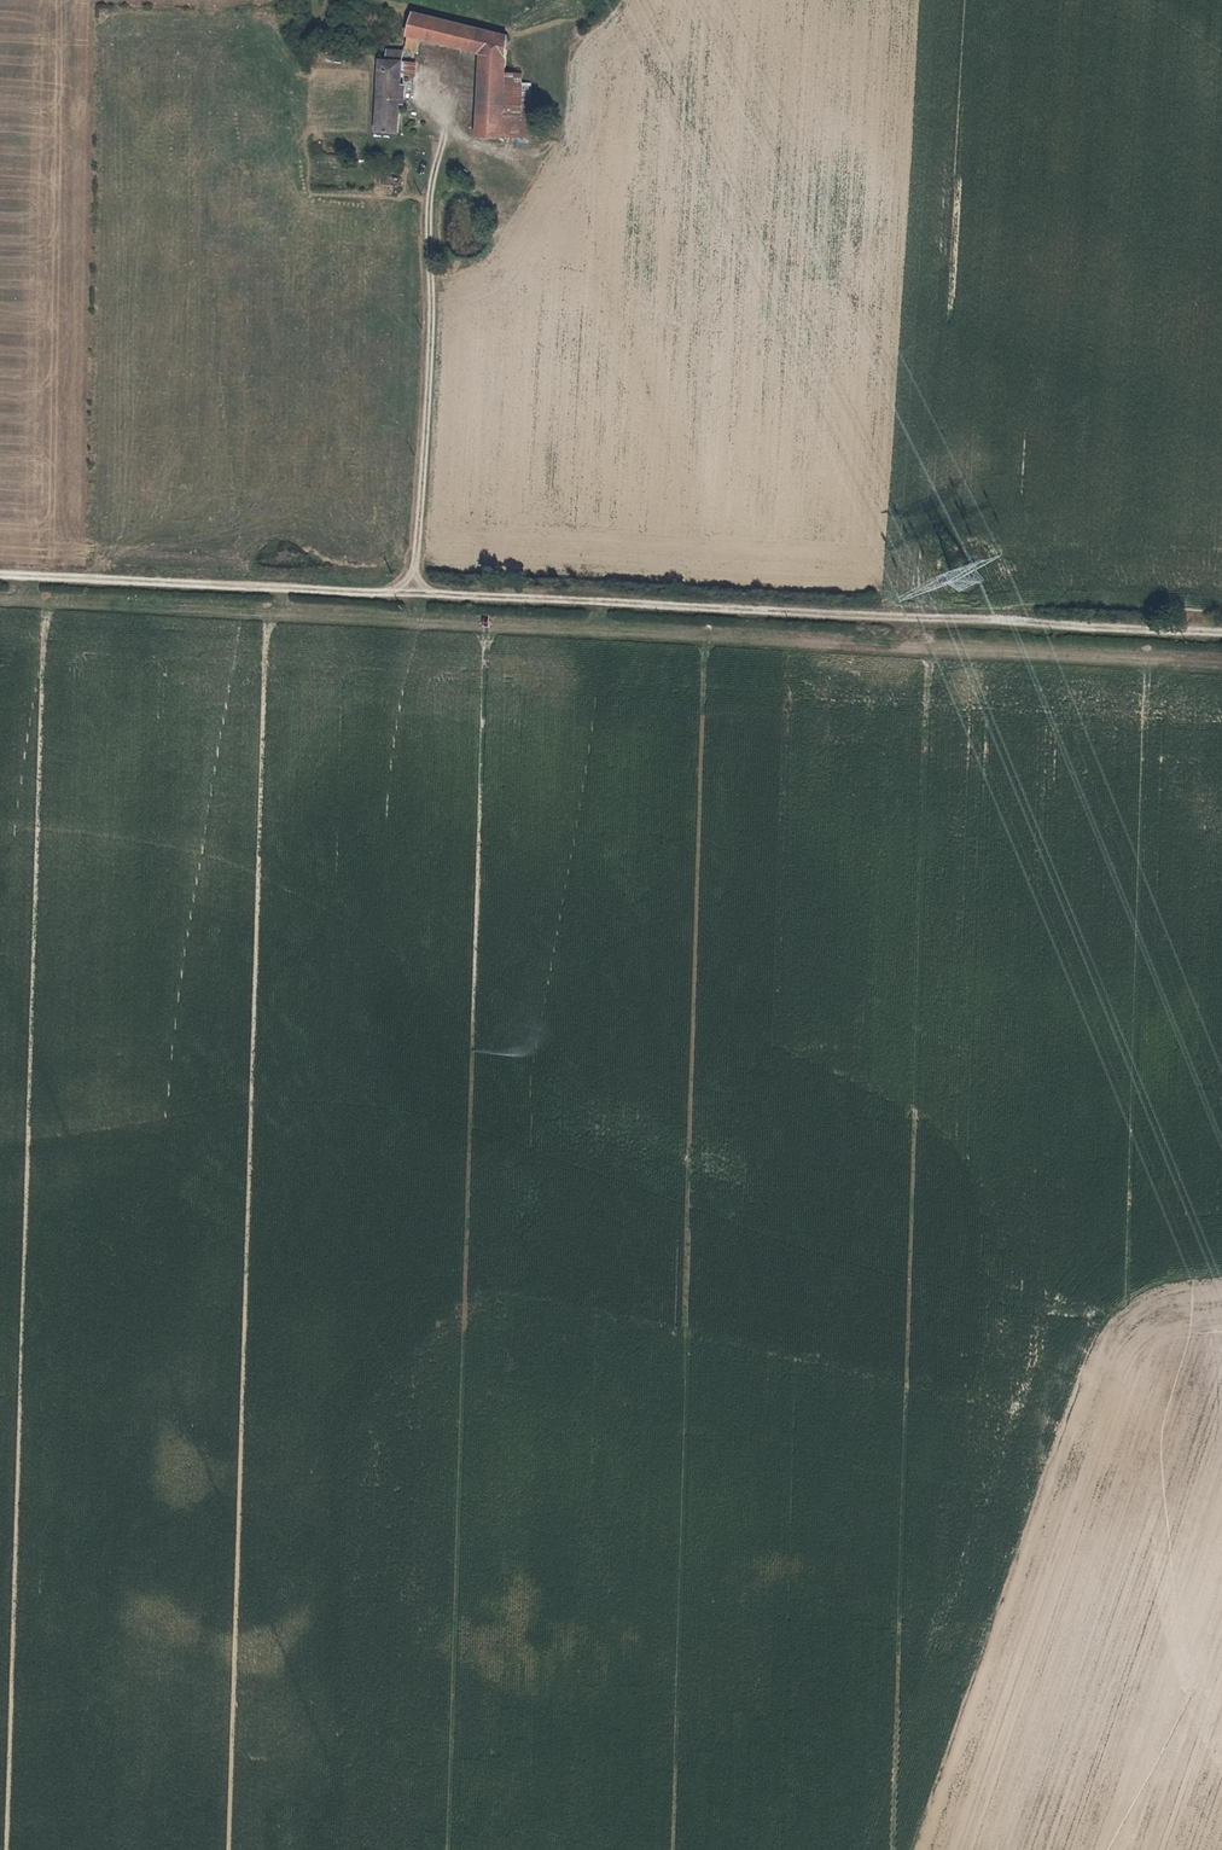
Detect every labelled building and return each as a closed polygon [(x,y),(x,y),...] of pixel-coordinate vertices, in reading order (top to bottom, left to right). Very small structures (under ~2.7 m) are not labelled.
[(483,53),(482,81),(503,82),(504,73),(506,39),(415,17),(407,46),(418,49),(422,38),(483,53)] [(397,132),(400,77),(400,64),(401,53),(388,52),(387,62),(382,63),(379,130),(397,132)] [(412,65),(400,64),(400,77),(412,78),(412,65)] [(504,73),(503,82),(502,119),(501,137),(531,138),(533,118),(530,117),(532,88),(523,87),(524,75),(504,73)] [(481,117),(502,119),(503,82),(482,81),(481,117)] [(480,135),(501,137),(502,119),(481,117),(480,135)] [(393,172),(392,179),(384,179),(384,192),(402,192),(402,172),(393,172)]
